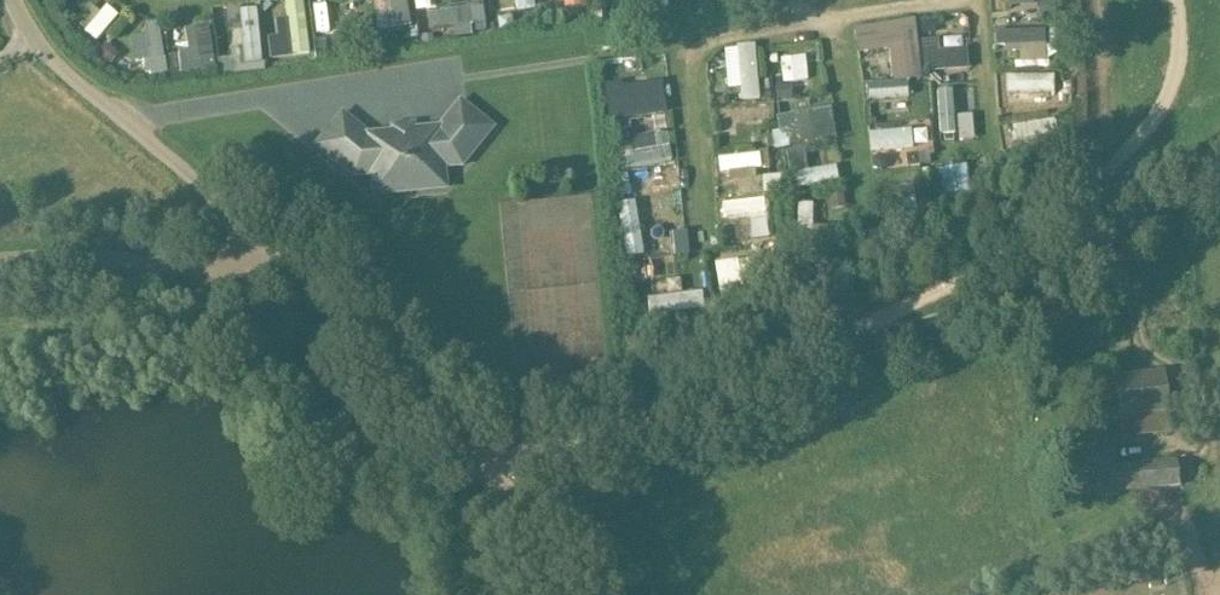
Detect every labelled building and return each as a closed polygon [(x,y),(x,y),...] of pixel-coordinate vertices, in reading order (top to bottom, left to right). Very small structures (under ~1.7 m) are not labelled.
[(94,0),(93,0),(76,23),(100,41),(118,17),(94,0)] [(270,36),(271,58),(309,56),(307,0),(283,1),(285,36),(270,36)] [(393,29),(414,24),(408,0),(386,0),(393,29)] [(457,37),(489,31),(484,0),(465,0),(467,7),(427,14),(430,30),(455,25),(457,37)] [(515,8),(535,8),(535,0),(515,0),(515,8)] [(1015,6),(1015,17),(1055,15),(1054,0),(1043,0),(1043,4),(1015,6)] [(223,58),(223,71),(263,70),(261,11),(245,11),(246,47),(232,47),(233,58),(223,58)] [(870,99),(910,95),(908,79),(923,77),(918,20),(857,26),(860,54),(891,51),(894,81),(869,83),(870,99)] [(147,59),(148,72),(167,71),(164,22),(147,23),(148,35),(135,36),(136,59),(147,59)] [(189,25),(190,49),(182,49),(183,68),(216,67),(214,24),(189,25)] [(1049,64),(1048,28),(1001,30),(1002,66),(1049,64)] [(970,47),(942,48),(941,38),(923,39),(924,71),(971,68),(970,47)] [(758,46),(731,47),(733,100),(761,98),(758,46)] [(1055,107),(1055,75),(1008,75),(1008,93),(1029,93),(1029,107),(1055,107)] [(911,98),(883,99),(884,115),(929,113),(928,80),(910,81),(911,98)] [(665,82),(619,86),(621,116),(667,112),(665,82)] [(775,104),(774,90),(762,91),(763,100),(748,101),(748,106),(775,104)] [(438,128),(369,135),(342,112),(315,146),(353,176),(372,174),(395,192),(425,189),(443,167),(462,165),(493,127),(460,100),(438,128)] [(720,122),(774,120),(773,106),(720,108),(720,122)] [(833,109),(794,116),(796,127),(784,130),(787,147),(838,137),(833,109)] [(1056,119),(1014,126),(1016,139),(1059,132),(1056,119)] [(929,129),(871,133),(872,148),(930,145),(929,129)] [(673,132),(622,136),(624,166),(675,162),(673,132)] [(839,167),(808,169),(807,147),(792,148),(794,186),(840,183),(839,167)] [(723,173),(762,167),(760,152),(720,158),(723,173)] [(967,163),(939,169),(944,195),(972,190),(967,163)] [(622,177),(624,213),(682,209),(680,186),(654,187),(653,175),(622,177)] [(766,190),(784,189),(783,175),(765,176),(766,190)] [(896,213),(919,210),(915,183),(893,186),(896,213)] [(751,218),(752,238),(770,237),(768,199),(722,201),(723,219),(751,218)] [(799,204),(800,224),(815,223),(814,204),(799,204)] [(662,256),(661,228),(629,230),(630,258),(662,256)] [(720,295),(768,293),(766,258),(718,261),(720,295)] [(705,293),(649,296),(650,312),(706,309),(705,293)] [(1118,379),(1124,434),(1169,429),(1163,374),(1118,379)] [(1092,494),(1181,487),(1178,462),(1117,467),(1115,448),(1088,451),(1092,494)] [(1183,547),(1182,536),(1168,537),(1169,549),(1183,547)]
